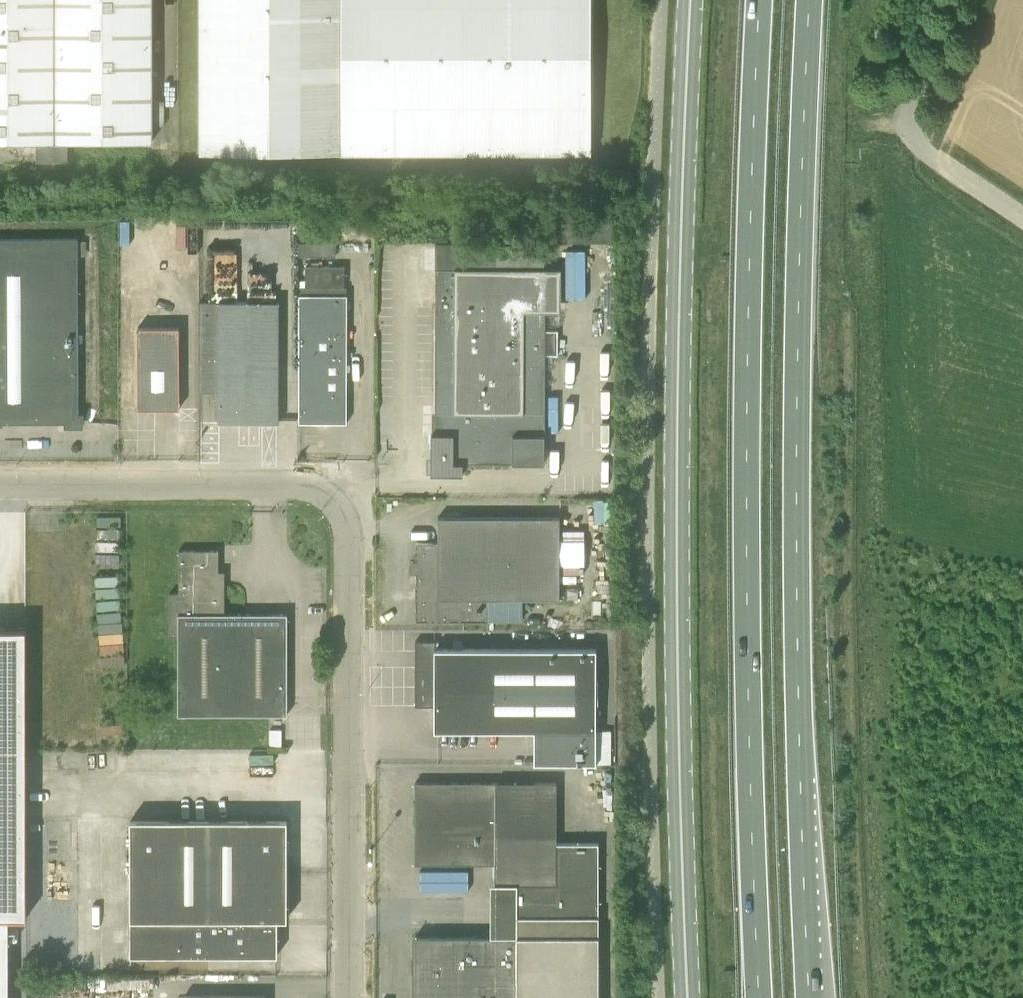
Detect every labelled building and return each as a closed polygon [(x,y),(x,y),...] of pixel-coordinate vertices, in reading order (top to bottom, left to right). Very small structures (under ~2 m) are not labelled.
[(151,0),(0,0),(0,142),(36,142),(36,161),(68,161),(68,142),(152,141),(151,0)] [(592,152),(591,0),(200,0),(200,152),(592,152)] [(546,243),(615,243),(615,224),(546,223),(546,243)] [(78,422),(77,238),(57,238),(0,238),(0,423),(78,422)] [(299,242),(299,256),(336,256),(336,242),(299,242)] [(430,433),(430,474),(462,474),(462,462),(544,463),(546,245),(437,244),(435,433),(430,433)] [(345,266),(306,266),(305,286),(345,286),(345,266)] [(299,294),(299,422),(347,422),(347,402),(347,294),(347,287),(299,286),(299,294)] [(279,302),(219,302),(199,302),(199,361),(210,361),(210,383),(219,383),(218,422),(279,422),(279,302)] [(179,327),(137,327),(138,409),(179,409),(179,327)] [(416,620),(487,620),(488,598),(559,598),(560,517),(438,517),(438,543),(416,543),(416,620)] [(178,635),(178,713),(267,714),(287,715),(287,614),(225,614),(225,584),(219,584),(219,550),(179,550),(179,593),(170,593),(170,634),(178,635)] [(9,917),(27,917),(27,627),(0,627),(0,997),(9,997),(9,917)] [(434,730),(496,730),(534,731),(534,763),(596,763),(596,648),(436,649),(436,641),(415,641),(415,706),(434,706),(434,730)] [(599,842),(557,842),(557,782),(435,782),(415,782),(415,864),(495,864),(495,936),(415,936),(415,997),(599,997),(599,842)] [(130,942),(130,955),(277,954),(277,918),(287,918),(287,820),(267,820),(130,819),(130,930),(114,930),(114,942),(130,942)]
